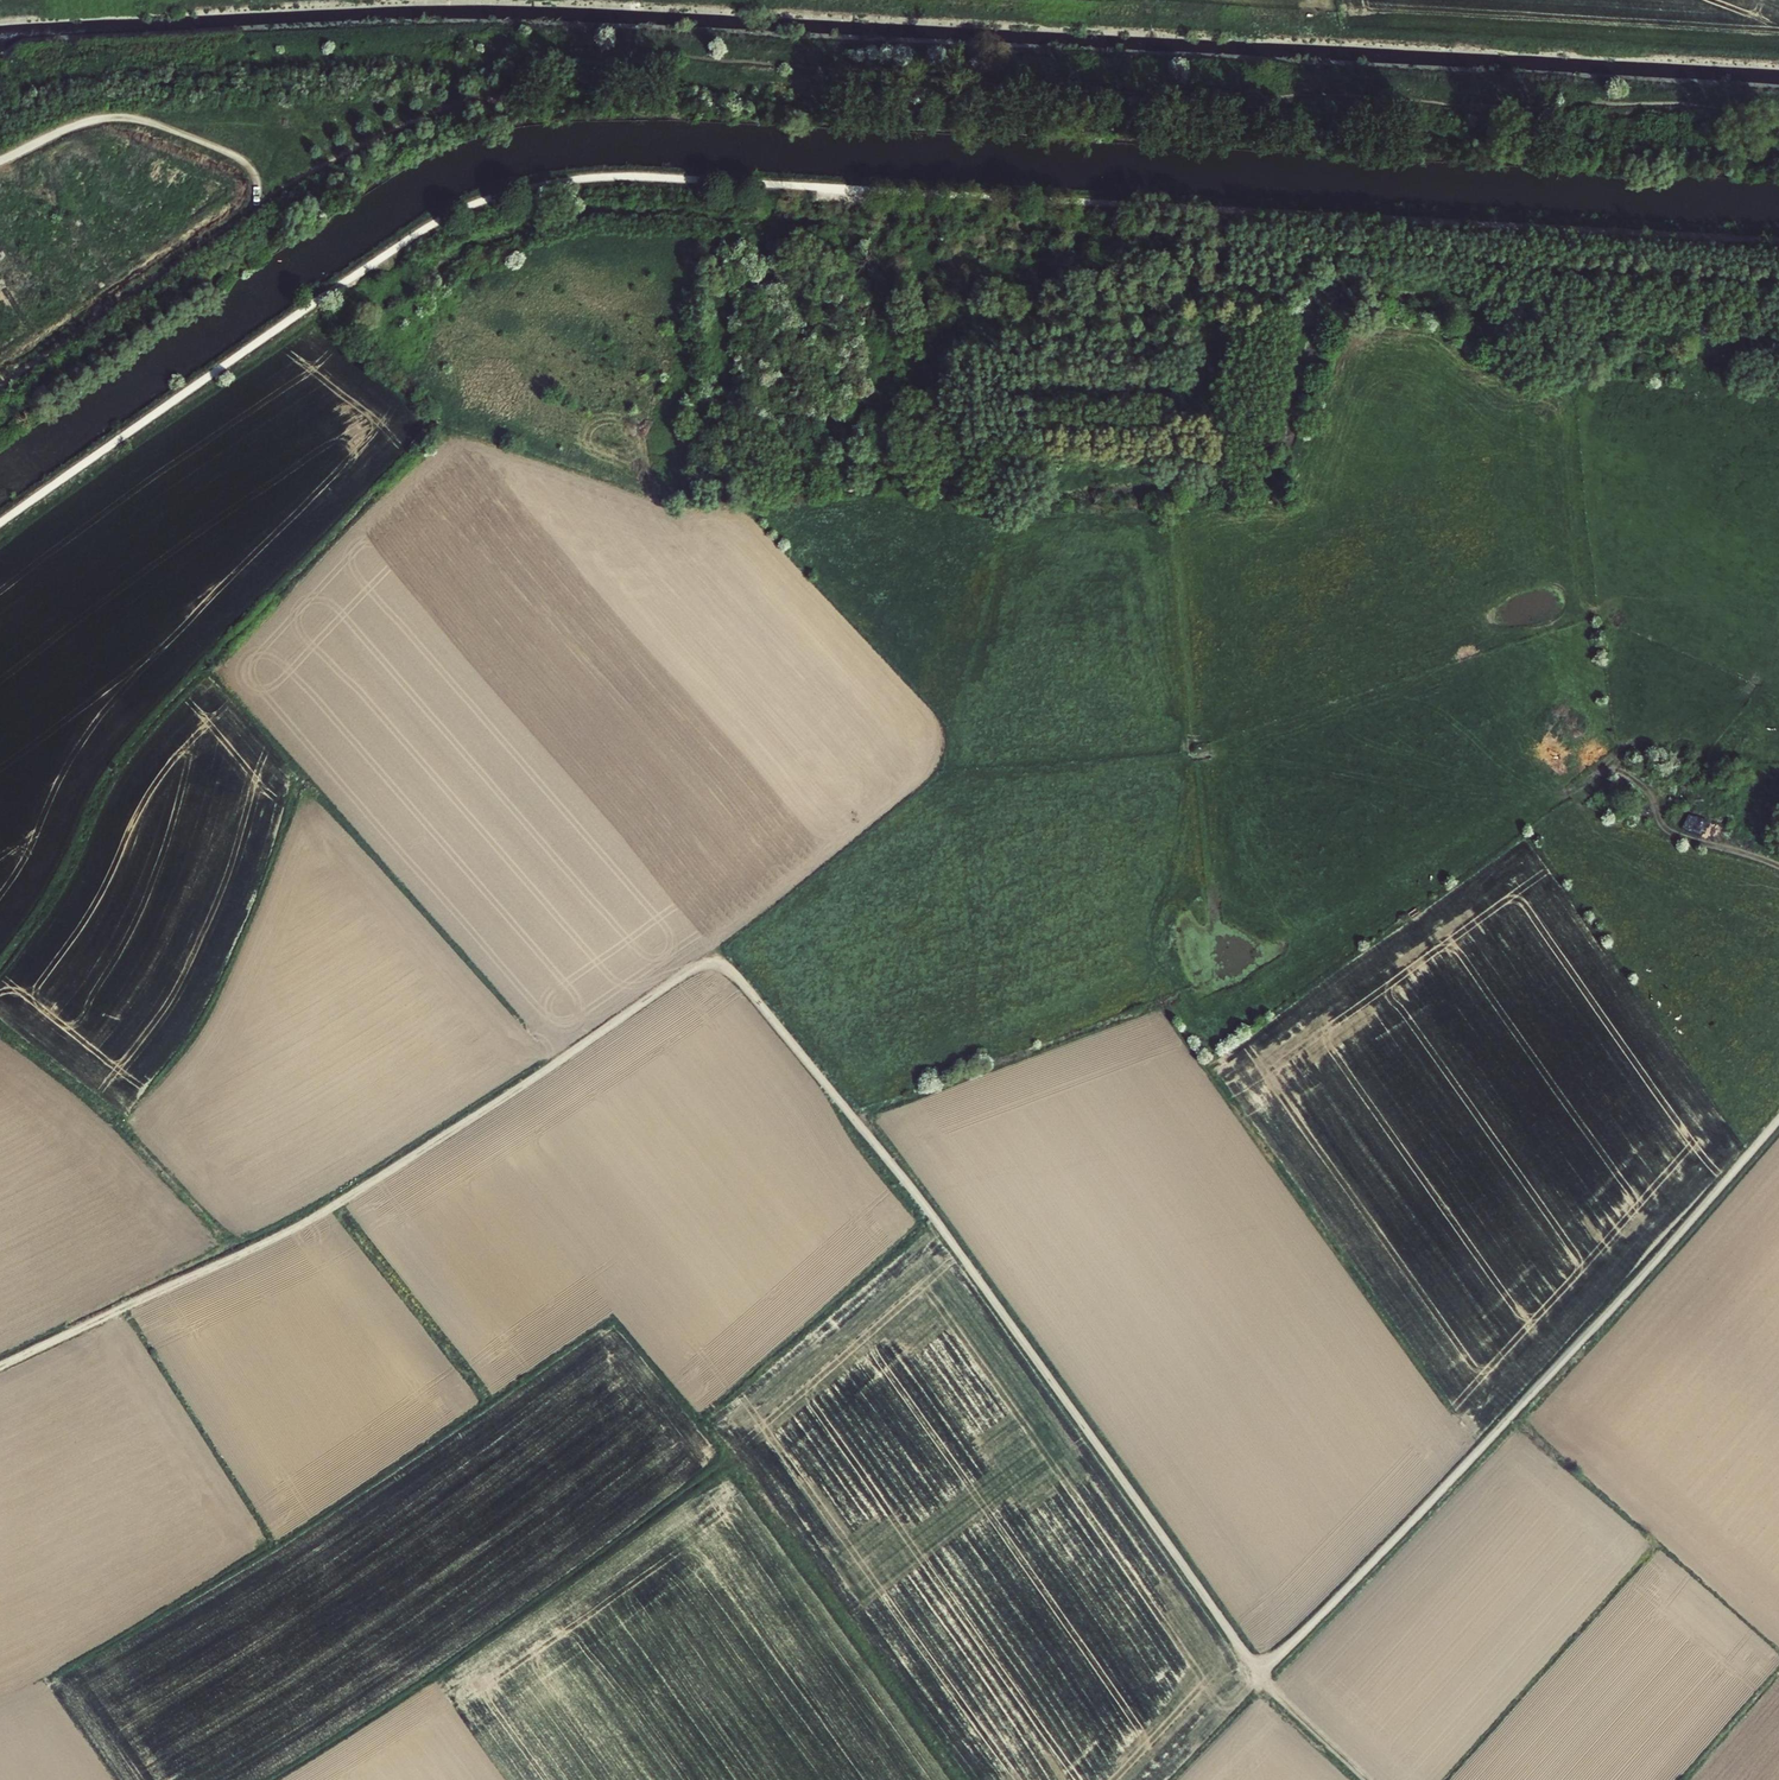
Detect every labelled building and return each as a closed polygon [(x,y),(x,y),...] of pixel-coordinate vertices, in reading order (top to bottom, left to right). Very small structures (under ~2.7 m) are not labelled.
[(1061,227),(1053,227),(1052,252),(1059,253),(1061,227)] [(892,244),(881,243),(880,254),(891,254),(892,244)] [(1704,834),(1721,779),(1681,768),(1663,823),(1704,834)]
